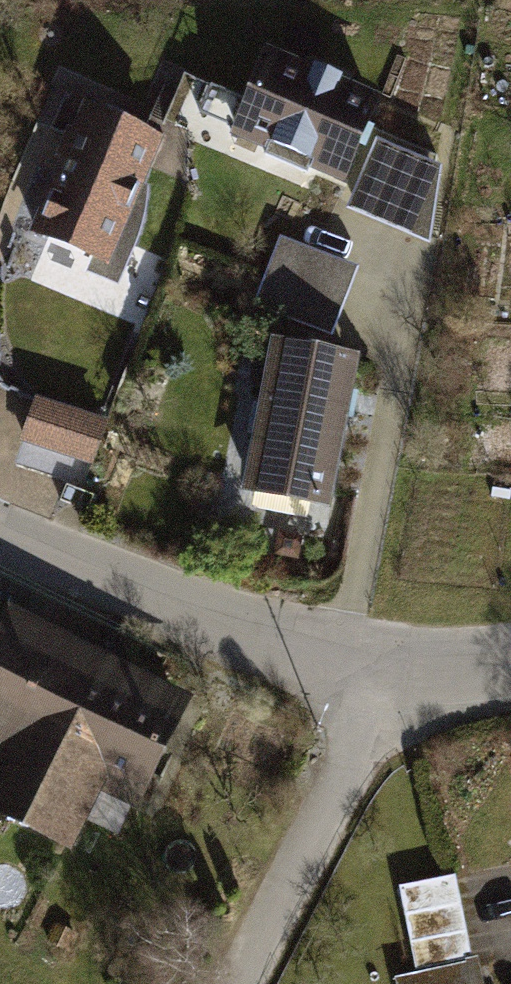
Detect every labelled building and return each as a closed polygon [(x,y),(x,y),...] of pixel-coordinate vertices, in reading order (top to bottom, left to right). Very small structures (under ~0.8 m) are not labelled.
[(372,95),(253,45),(217,131),(335,181),(372,95)] [(167,145),(86,112),(33,238),(97,264),(114,271),(149,188),(167,145)] [(365,139),(337,207),(420,242),(430,166),(365,139)] [(151,209),(149,188),(114,271),(97,264),(94,278),(124,289),(143,245),(151,209)] [(346,265),(270,239),(245,310),(321,336),(346,265)] [(347,356),(261,341),(233,495),(319,510),(347,356)] [(40,399),(24,443),(98,471),(114,428),(40,399)] [(0,611),(0,828),(60,856),(90,792),(129,810),(182,697),(0,611)] [(391,887),(410,972),(386,978),(387,983),(475,983),(450,874),(391,887)]
